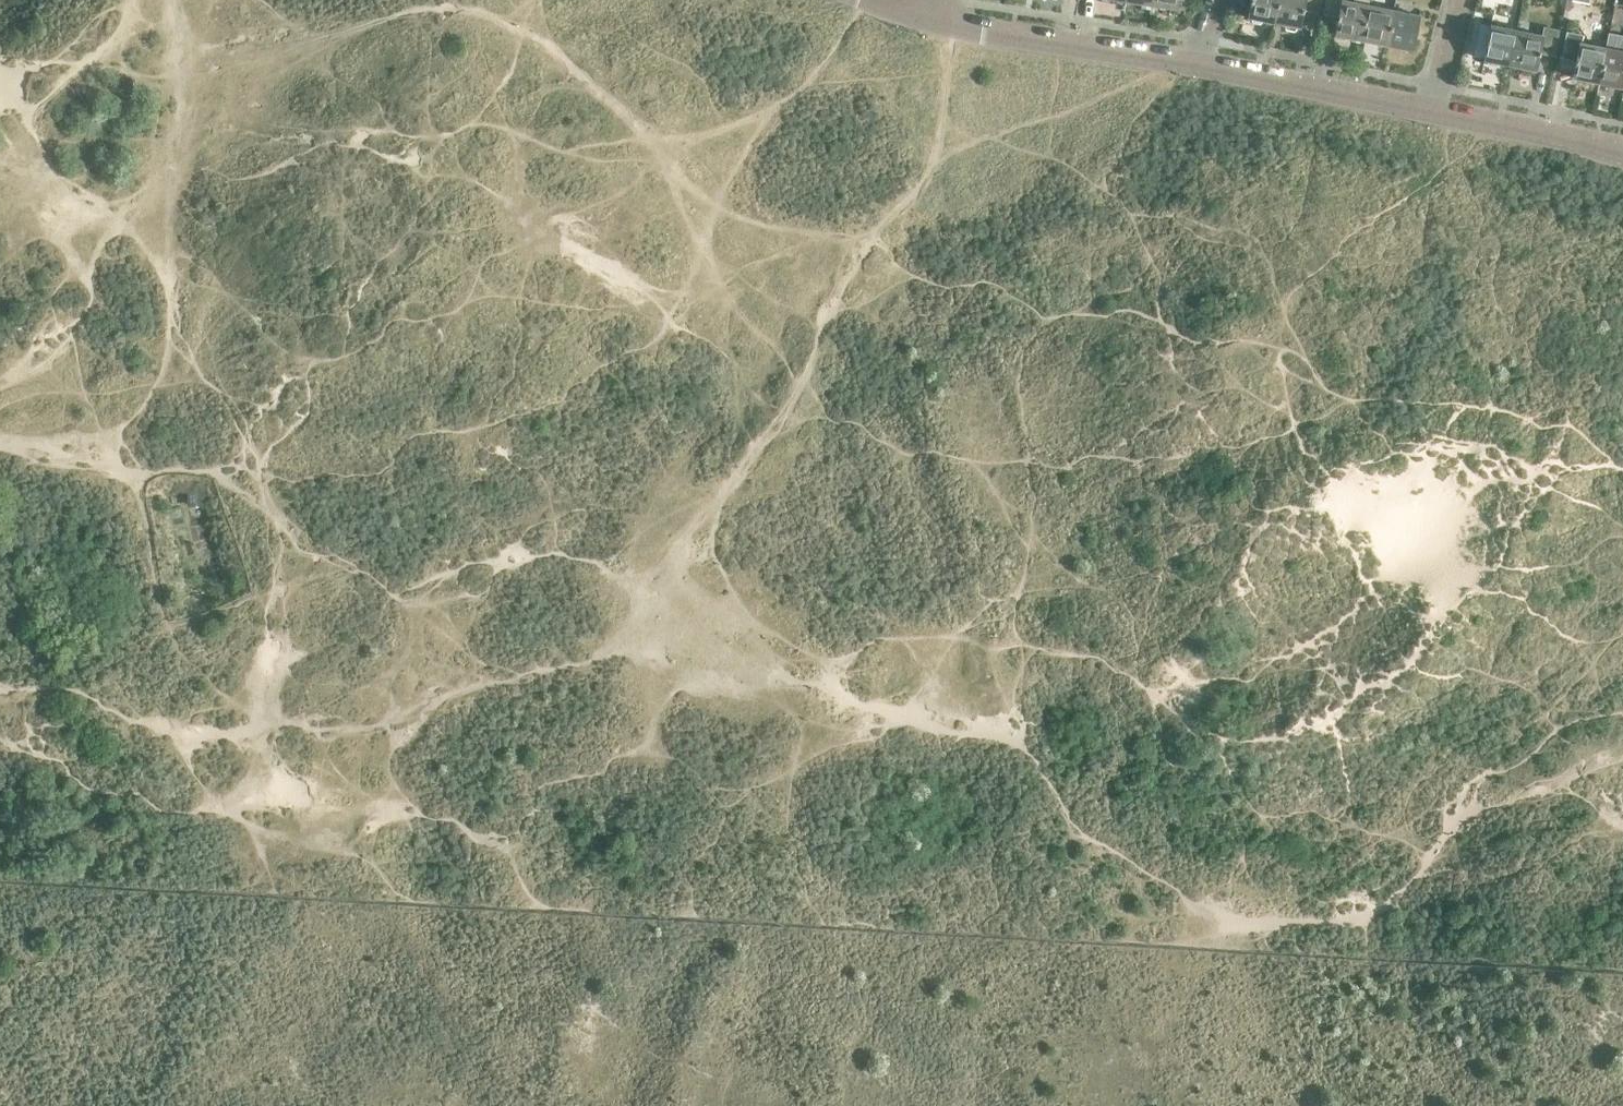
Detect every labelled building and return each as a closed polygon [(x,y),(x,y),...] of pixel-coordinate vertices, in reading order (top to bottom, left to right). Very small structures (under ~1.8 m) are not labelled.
[(1151,4),(1184,9),(1186,0),(1152,0),(1151,4)] [(1278,0),(1251,0),(1248,17),(1274,22),(1278,0)] [(1274,22),(1300,27),(1304,10),(1318,13),(1321,0),(1278,0),(1274,22)] [(1367,5),(1368,0),(1353,0),(1352,2),(1343,0),(1325,0),(1323,13),(1338,16),(1334,34),(1361,39),(1367,5)] [(1387,45),(1393,10),(1367,5),(1361,39),(1387,45)] [(1419,15),(1393,10),(1387,45),(1413,50),(1419,15)] [(1511,64),(1517,30),(1491,25),(1485,59),(1511,64)] [(1541,35),(1517,30),(1511,64),(1537,69),(1540,52),(1554,55),(1559,29),(1543,26),(1541,35)] [(1573,77),(1599,82),(1605,48),(1580,43),(1582,35),(1566,32),(1562,57),(1576,60),(1573,77)] [(1605,48),(1599,82),(1622,87),(1622,36),(1608,33),(1605,48)]
